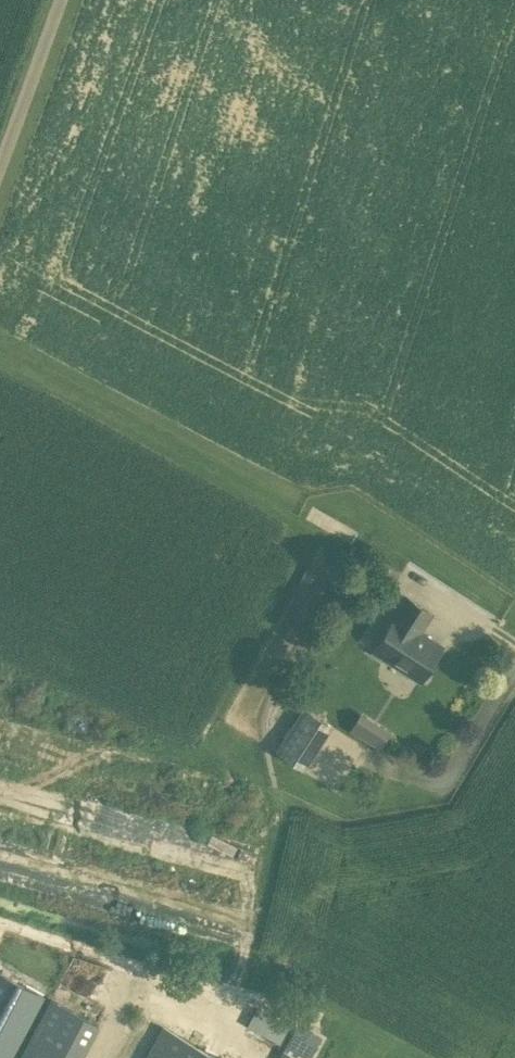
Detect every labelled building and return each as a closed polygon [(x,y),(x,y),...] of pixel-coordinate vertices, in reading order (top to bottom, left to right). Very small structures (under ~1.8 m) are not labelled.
[(420,681),(442,647),(421,633),(435,613),(407,595),(394,615),(396,617),(374,650),(420,681)] [(275,751),(304,769),(332,726),(302,707),(275,751)] [(351,726),(380,747),(393,730),(363,709),(351,726)] [(44,995),(0,972),(0,1057),(10,1057),(44,995)] [(98,1024),(51,999),(19,1057),(81,1057),(98,1024)] [(255,1005),(247,1024),(283,1040),(291,1021),(255,1005)] [(300,1020),(287,1042),(311,1056),(324,1034),(300,1020)] [(163,1026),(146,1057),(222,1057),(163,1026)] [(295,1056),(283,1050),(278,1057),(295,1057),(295,1056)]
